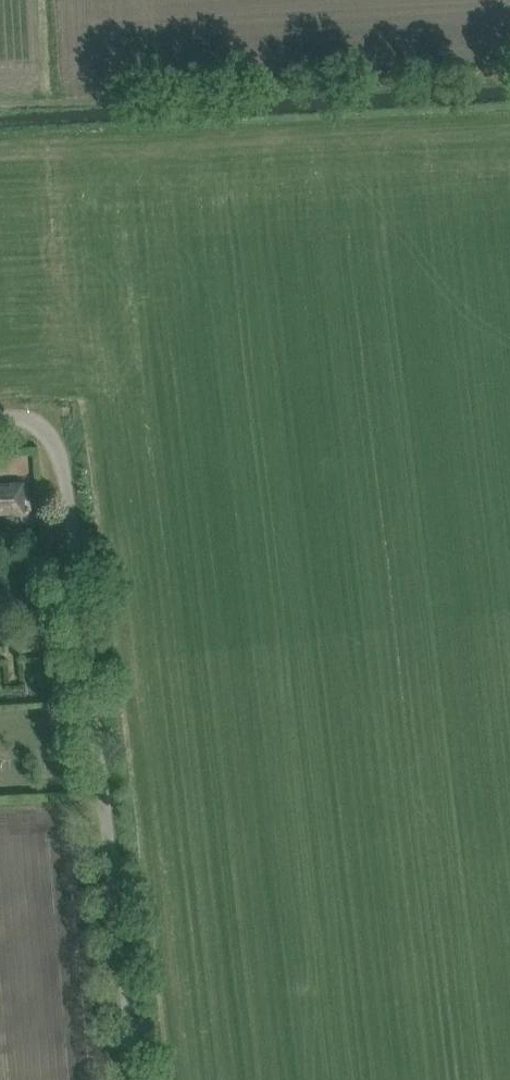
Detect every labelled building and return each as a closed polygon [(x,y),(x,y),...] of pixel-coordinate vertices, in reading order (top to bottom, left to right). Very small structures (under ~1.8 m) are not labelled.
[(25,514),(25,486),(0,486),(0,515),(25,514)]
